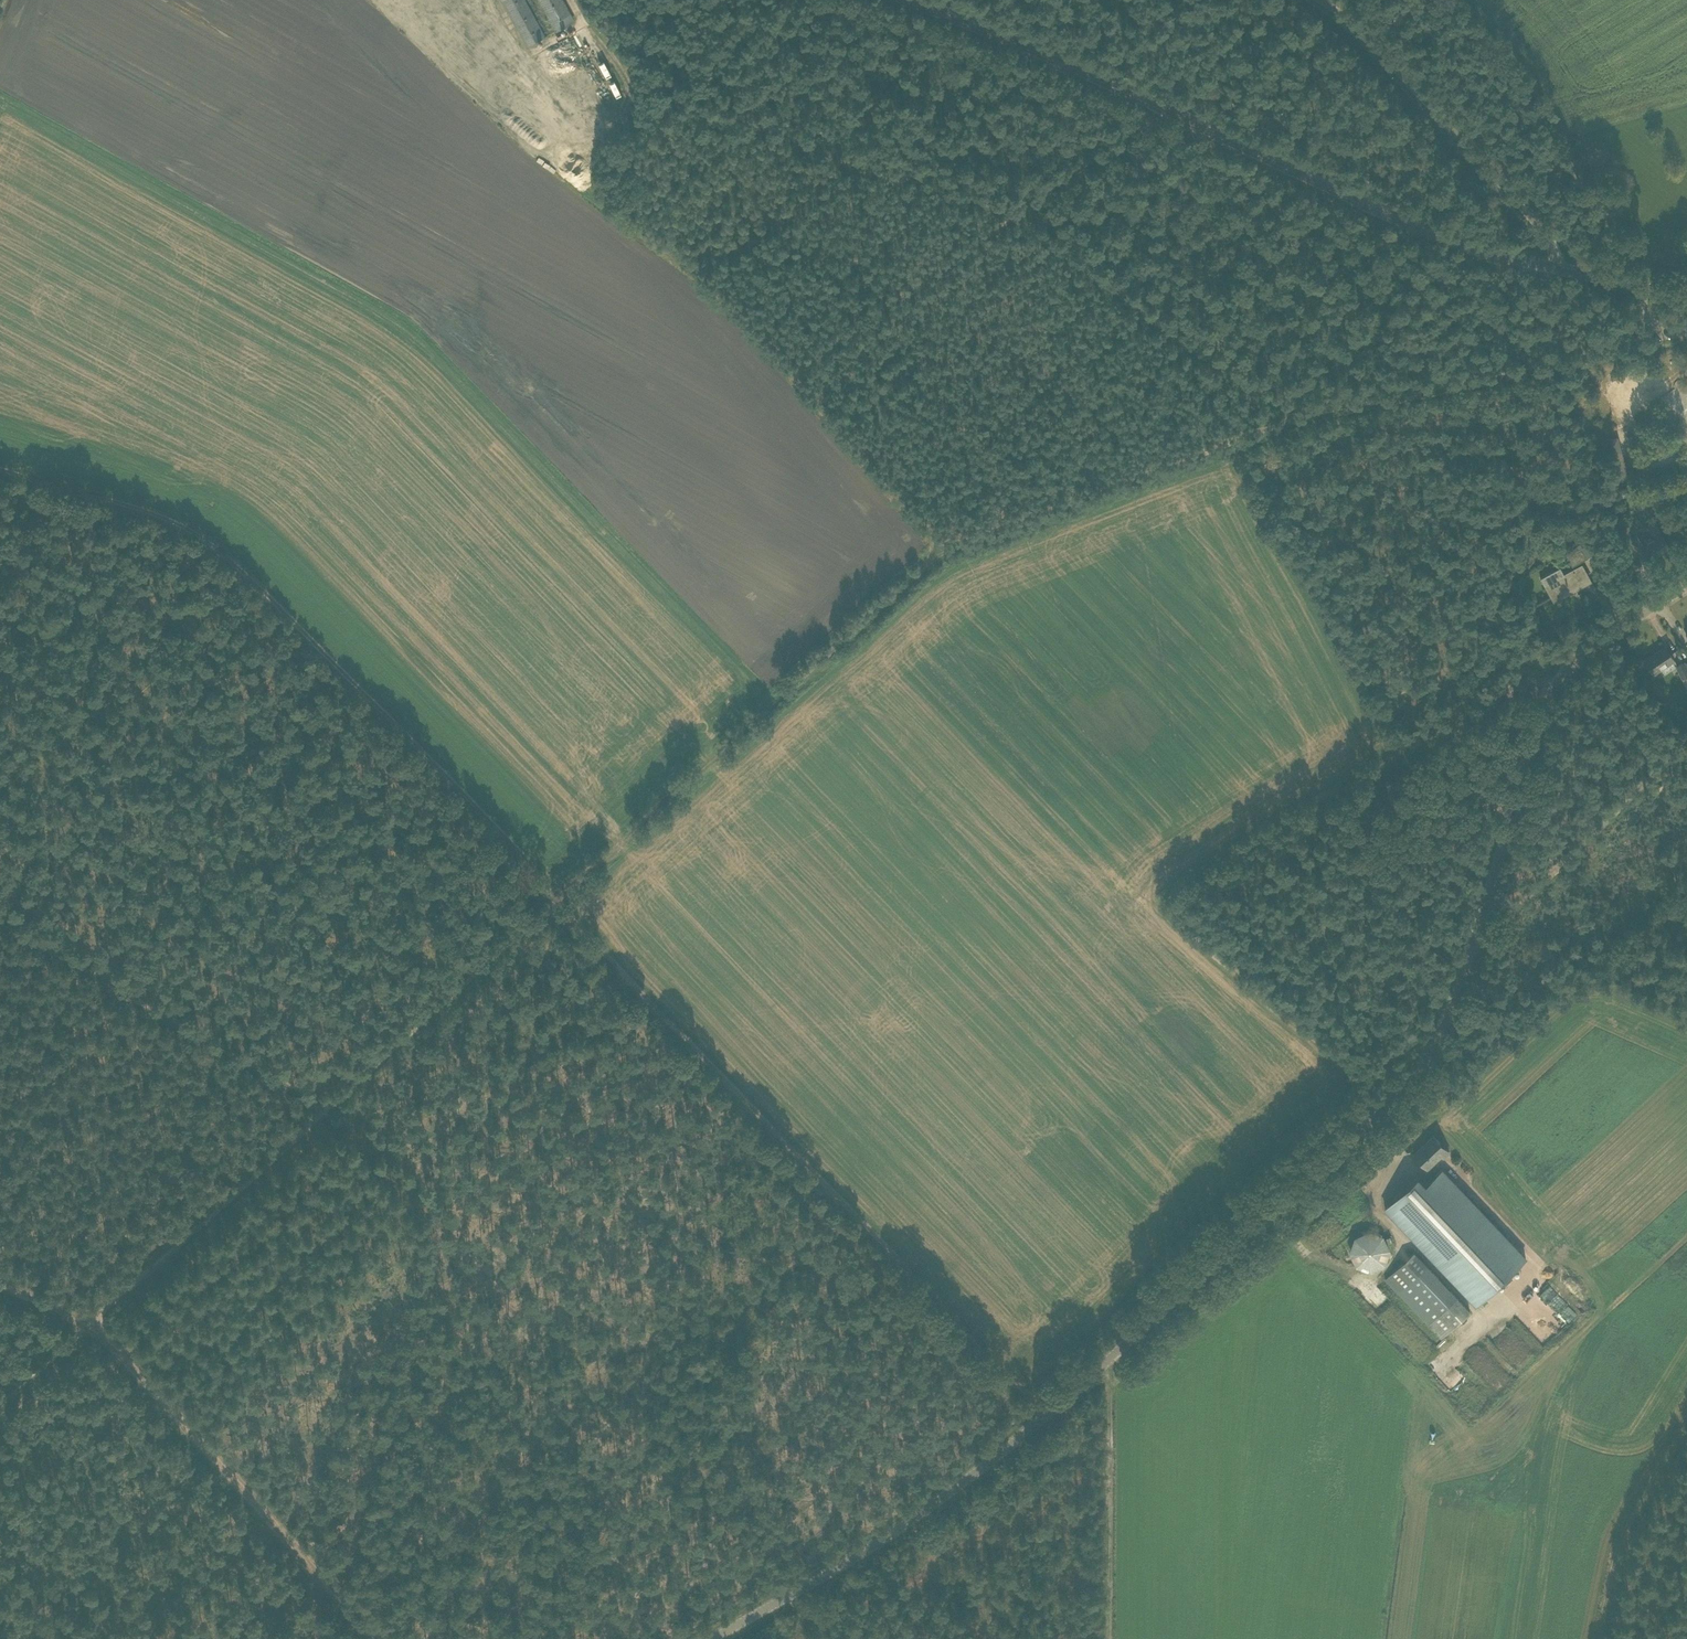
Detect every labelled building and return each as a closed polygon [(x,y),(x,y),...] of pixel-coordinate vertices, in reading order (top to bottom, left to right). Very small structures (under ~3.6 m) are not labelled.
[(527,45),(546,35),(527,0),(503,0),(527,45)] [(556,30),(574,21),(563,0),(539,0),(556,30)] [(1645,497),(1635,503),(1641,512),(1650,506),(1645,497)] [(1624,528),(1634,561),(1651,550),(1655,556),(1670,546),(1654,521),(1646,527),(1653,538),(1643,545),(1630,524),(1624,528)] [(1566,555),(1572,565),(1594,553),(1587,541),(1581,544),(1582,546),(1566,555)] [(1540,578),(1545,585),(1554,601),(1572,591),(1570,586),(1588,576),(1582,564),(1564,574),(1560,567),(1540,578)] [(1645,659),(1651,669),(1654,674),(1674,660),(1665,646),(1645,659)] [(1681,678),(1686,676),(1686,668),(1684,661),(1675,665),(1681,678)] [(1433,1135),(1413,1153),(1427,1168),(1441,1155),(1443,1157),(1449,1151),(1433,1135)] [(1391,1200),(1384,1208),(1476,1305),(1526,1258),(1457,1185),(1441,1169),(1425,1184),(1417,1176),(1391,1200)] [(1349,1252),(1355,1266),(1370,1271),(1385,1264),(1390,1249),(1383,1235),(1368,1229),(1354,1236),(1349,1252)] [(1384,1279),(1440,1338),(1470,1309),(1413,1249),(1384,1279)]
